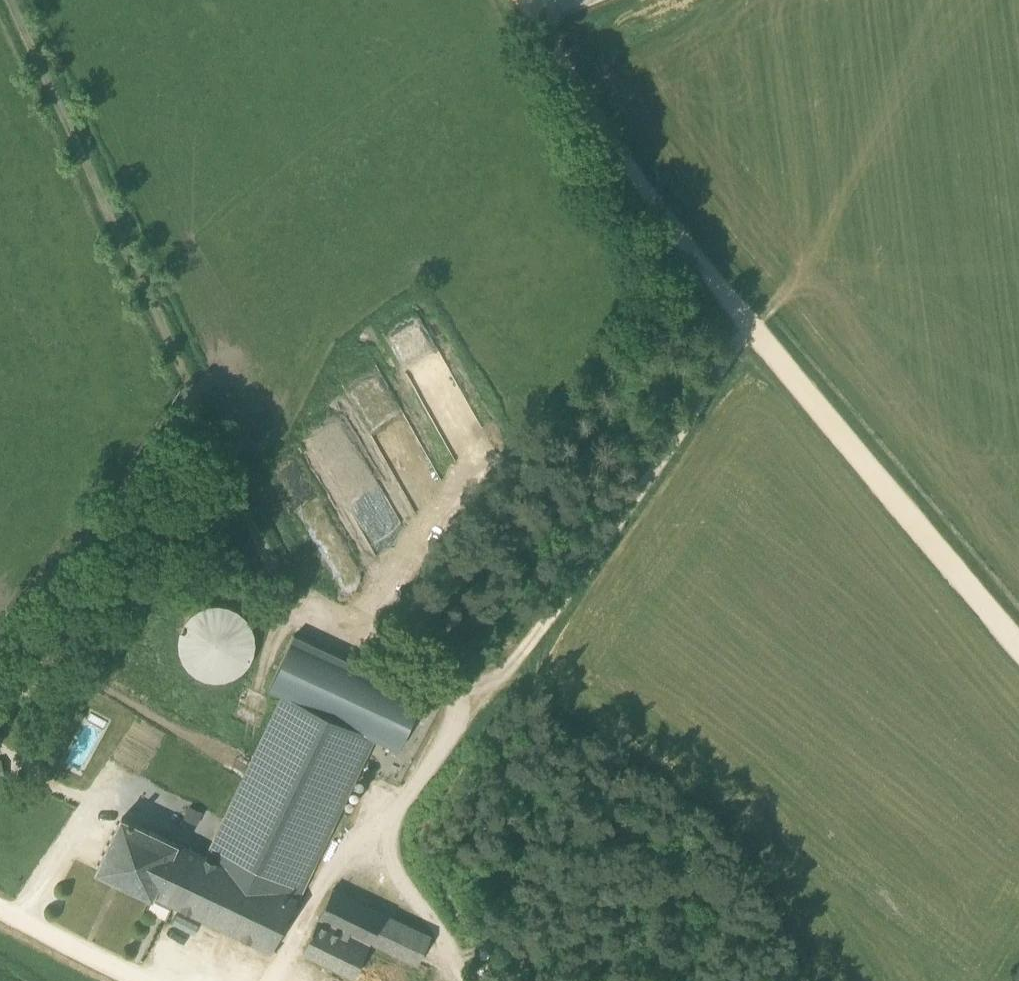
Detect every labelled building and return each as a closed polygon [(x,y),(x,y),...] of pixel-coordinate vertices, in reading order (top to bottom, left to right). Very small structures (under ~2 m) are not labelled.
[(195,600),(174,663),(239,684),(261,621),(195,600)] [(371,670),(347,725),(372,736),(399,749),(424,695),(371,670)] [(207,857),(297,899),(372,736),(347,725),(283,695),(207,857)] [(190,806),(185,816),(198,823),(203,813),(190,806)] [(297,899),(207,857),(122,817),(97,870),(153,896),(154,893),(273,949),(297,899)] [(303,951),(355,976),(373,940),(408,956),(420,930),(333,889),(303,951)] [(172,924),(194,932),(200,916),(178,908),(172,924)]
